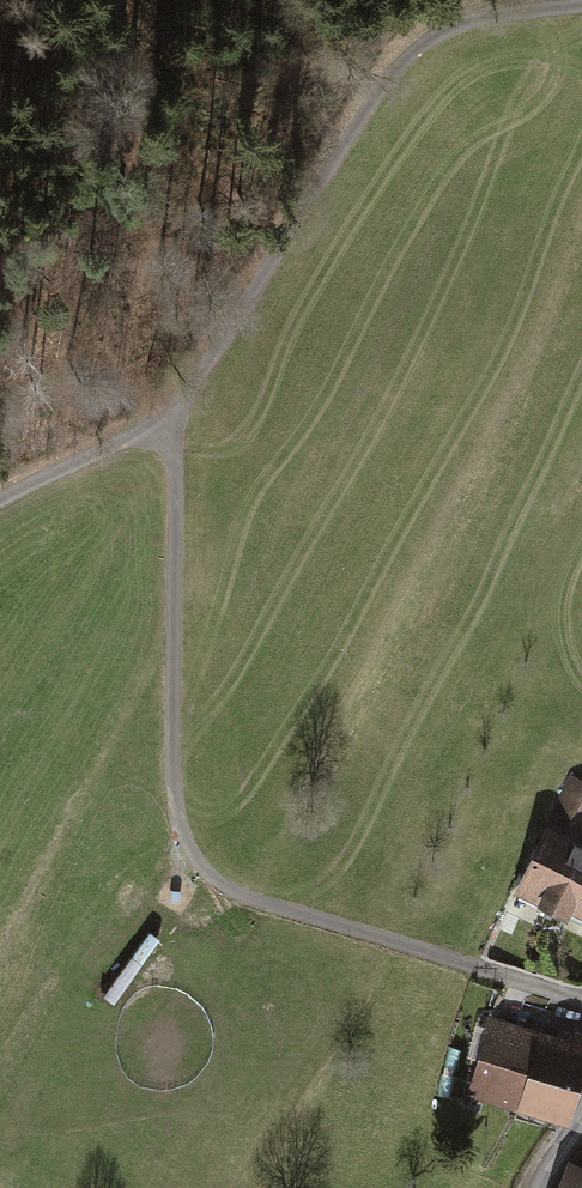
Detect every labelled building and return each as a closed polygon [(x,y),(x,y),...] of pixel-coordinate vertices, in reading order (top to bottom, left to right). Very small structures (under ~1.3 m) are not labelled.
[(571,775),(515,892),(540,904),(542,900),(566,911),(570,904),(581,910),(581,780),(571,775)] [(157,939),(144,930),(109,975),(122,985),(157,939)] [(581,1055),(581,1038),(491,1014),(470,1093),(565,1118),(581,1055)] [(569,1163),(558,1187),(581,1187),(581,1168),(569,1163)]
